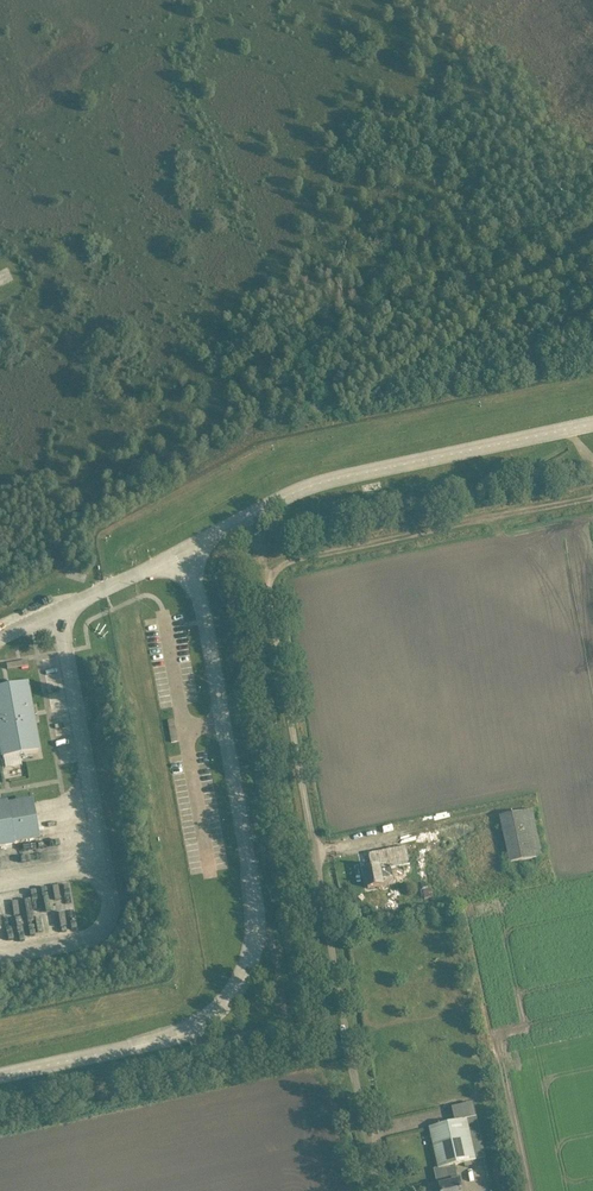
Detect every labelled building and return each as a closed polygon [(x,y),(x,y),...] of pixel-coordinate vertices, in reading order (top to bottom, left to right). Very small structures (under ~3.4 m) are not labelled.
[(20,756),(38,753),(32,719),(35,719),(33,709),(30,710),(25,685),(0,689),(0,743),(3,759),(4,759),(5,769),(22,766),(20,756)] [(39,837),(33,838),(27,804),(33,803),(33,802),(8,807),(7,805),(3,806),(0,806),(0,847),(14,844),(14,842),(39,837)] [(533,810),(500,817),(510,864),(543,857),(533,810)] [(406,847),(381,852),(369,854),(372,868),(364,869),(368,888),(384,885),(381,870),(410,865),(406,847)] [(476,1161),(467,1121),(430,1129),(439,1169),(444,1168),(451,1166),(476,1161)] [(504,1164),(495,1166),(497,1178),(506,1177),(504,1164)] [(460,1181),(455,1182),(451,1166),(444,1168),(448,1184),(440,1185),(441,1190),(462,1190),(460,1181)]
